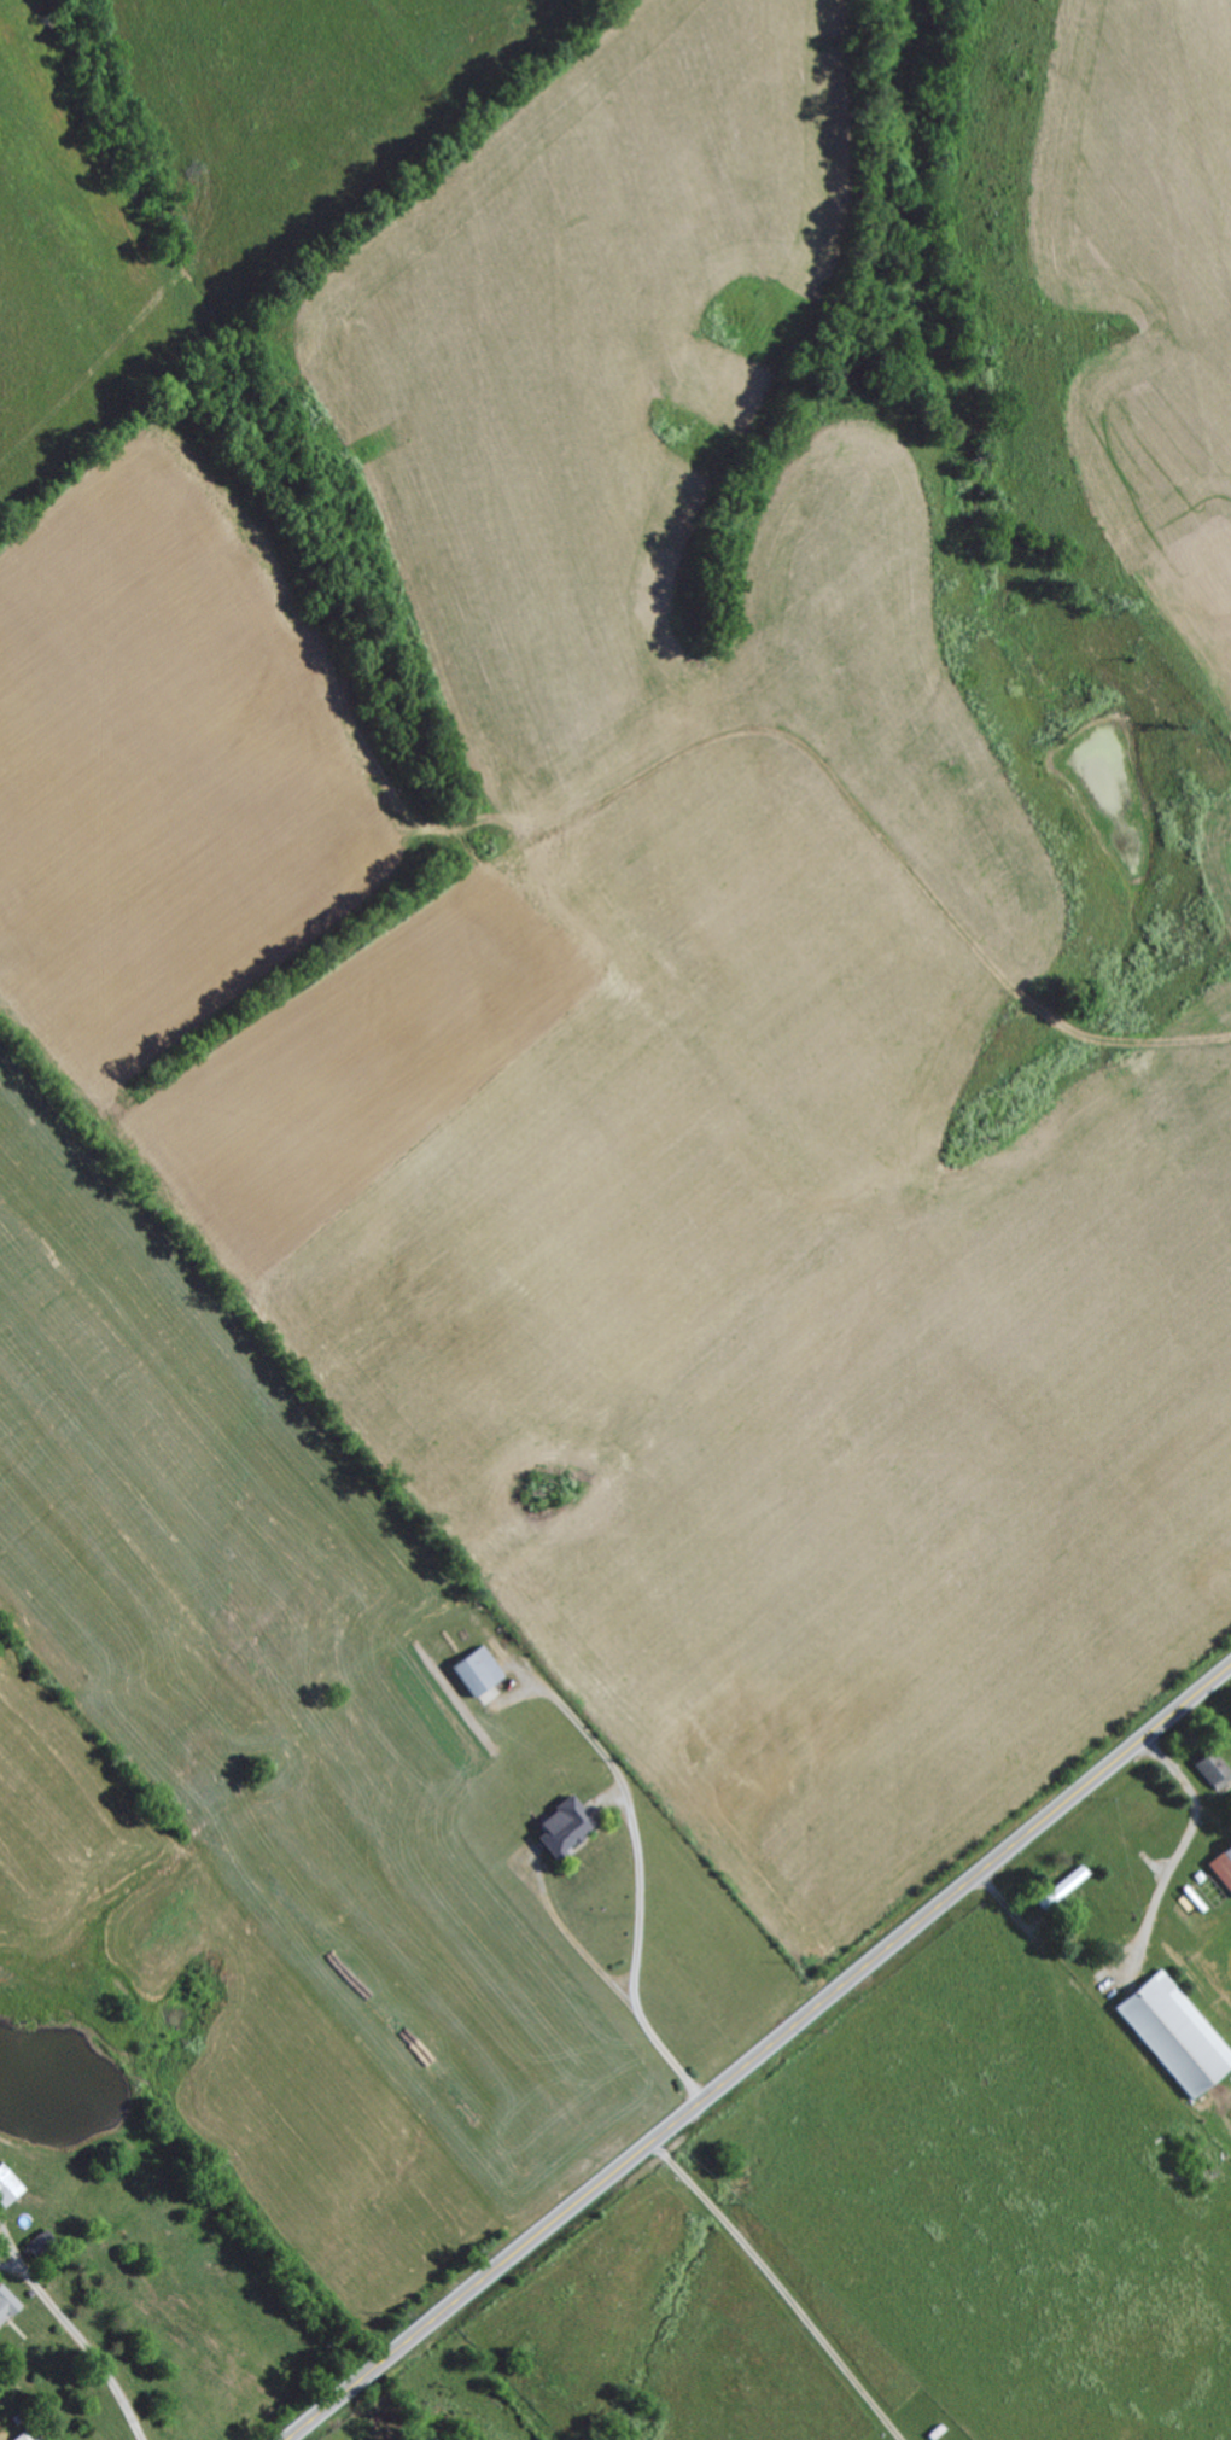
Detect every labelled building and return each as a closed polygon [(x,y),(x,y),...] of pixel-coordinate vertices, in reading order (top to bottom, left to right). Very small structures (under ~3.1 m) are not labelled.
[(452,1664),(473,1696),(504,1675),(483,1643),(452,1664)] [(1211,1744),(1192,1758),(1213,1787),(1230,1775),(1230,1771),(1211,1744)] [(596,1822),(572,1791),(537,1818),(545,1827),(536,1833),(553,1855),(596,1822)] [(1205,1860),(1230,1893),(1230,1840),(1205,1860)] [(28,2429),(38,2439),(17,2439),(28,2429)]
